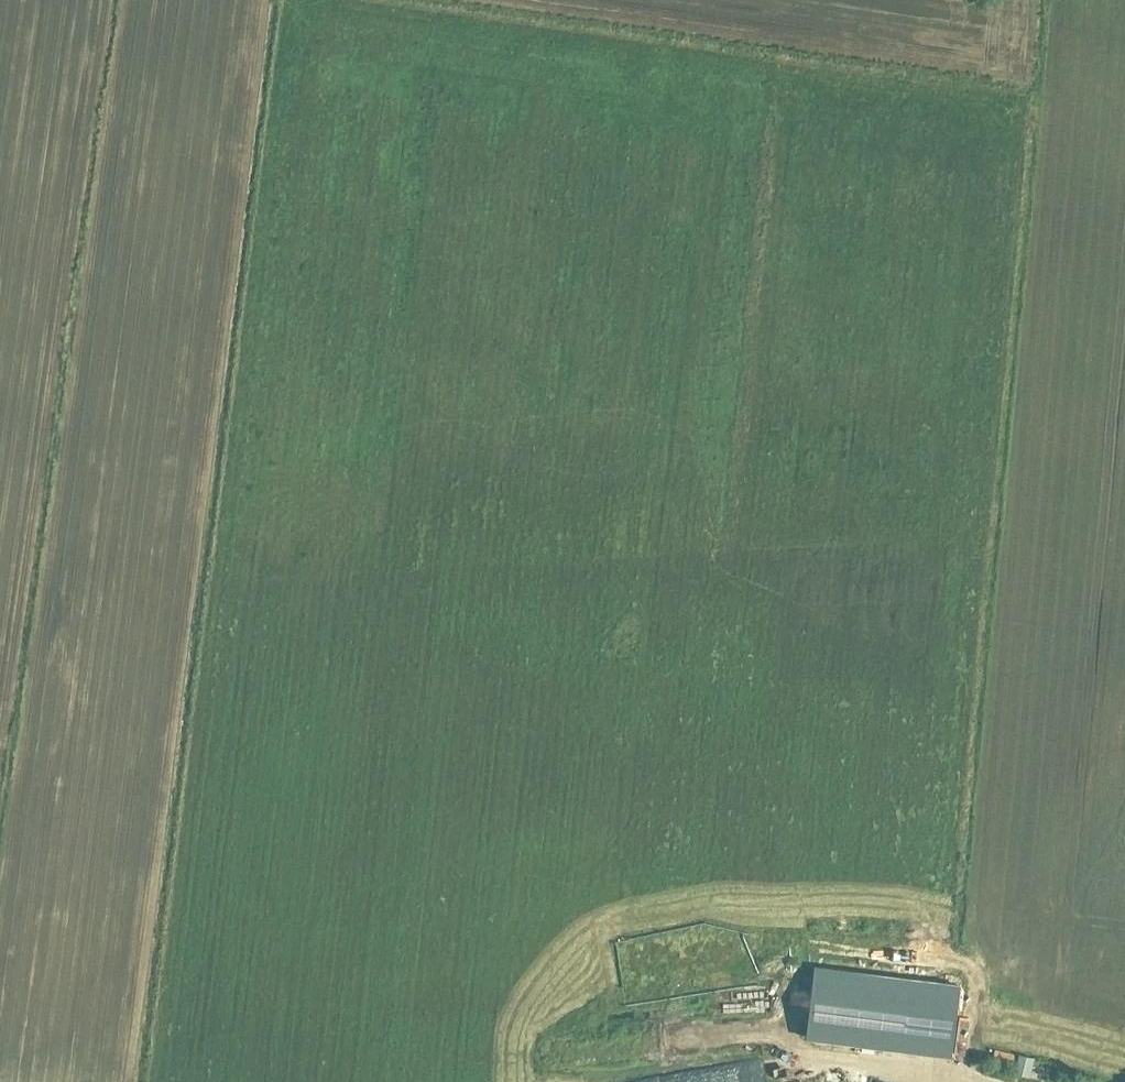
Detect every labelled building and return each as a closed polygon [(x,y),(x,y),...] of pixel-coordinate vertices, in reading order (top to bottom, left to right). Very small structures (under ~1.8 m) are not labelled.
[(945,1053),(953,986),(817,968),(808,1035),(945,1053)]
